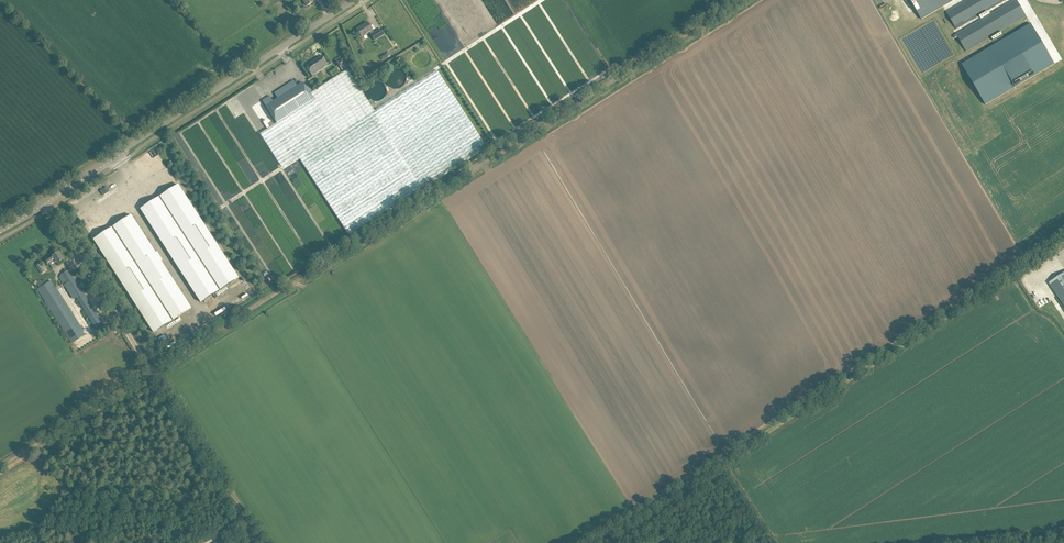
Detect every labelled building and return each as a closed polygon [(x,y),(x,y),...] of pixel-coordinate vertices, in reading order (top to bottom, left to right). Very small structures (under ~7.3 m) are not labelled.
[(921,19),(954,0),(910,0),(921,19)] [(956,28),(1003,0),(966,0),(947,12),(956,28)] [(958,37),(966,52),(1027,16),(1017,0),(1014,0),(953,36),(955,38),(958,37)] [(362,37),(370,32),(375,40),(384,34),(381,29),(374,33),(368,23),(362,26),(357,29),(362,37)] [(1031,23),(962,64),(985,105),(1055,64),(1031,23)] [(356,46),(359,52),(365,48),(361,42),(356,46)] [(384,58),(395,51),(391,43),(379,51),(384,58)] [(377,62),(381,60),(376,52),(372,55),(377,62)] [(310,72),(312,75),(328,65),(326,62),(322,56),(306,66),(310,73),(310,72)] [(340,57),(336,59),(343,70),(347,67),(340,57)] [(391,70),(389,72),(387,74),(386,77),(386,80),(387,83),(388,85),(391,87),(393,88),(396,89),(399,88),(401,87),(404,85),(405,83),(406,80),(406,77),(405,74),(404,72),(402,70),(399,69),(396,68),(393,69),(391,70)] [(314,99),(277,123),(350,236),(424,188),(374,111),(348,69),(313,91),(311,93),(314,99)] [(438,70),(374,111),(424,188),(487,148),(438,70)] [(270,96),(263,101),(277,123),(314,99),(311,93),(313,91),(309,84),(306,86),(303,82),(297,86),(294,80),(274,93),(278,98),(273,101),(270,96)] [(375,82),(372,83),(370,85),(368,87),(367,90),(367,92),(367,95),(369,98),(371,100),(373,101),(376,102),(379,101),(381,101),(384,99),(385,97),(386,94),(387,91),(386,88),(385,86),(383,84),(380,82),(377,82),(375,82)] [(255,90),(258,93),(264,89),(262,85),(255,90)] [(238,278),(179,185),(141,209),(201,302),(238,278)] [(110,191),(107,187),(101,191),(104,195),(110,191)] [(191,308),(156,252),(132,215),(94,240),(154,332),(191,308)] [(57,264),(59,262),(64,259),(59,252),(45,261),(47,264),(49,263),(53,269),(57,266),(57,264)] [(17,261),(20,268),(25,266),(21,259),(17,261)] [(36,266),(41,274),(45,271),(40,263),(36,266)] [(61,274),(67,283),(69,281),(78,296),(76,298),(96,328),(103,323),(69,269),(61,274)] [(1049,283),(1063,306),(1063,273),(1049,283)] [(55,287),(51,281),(37,289),(71,344),(85,335),(83,331),(79,333),(51,289),(55,287)]
